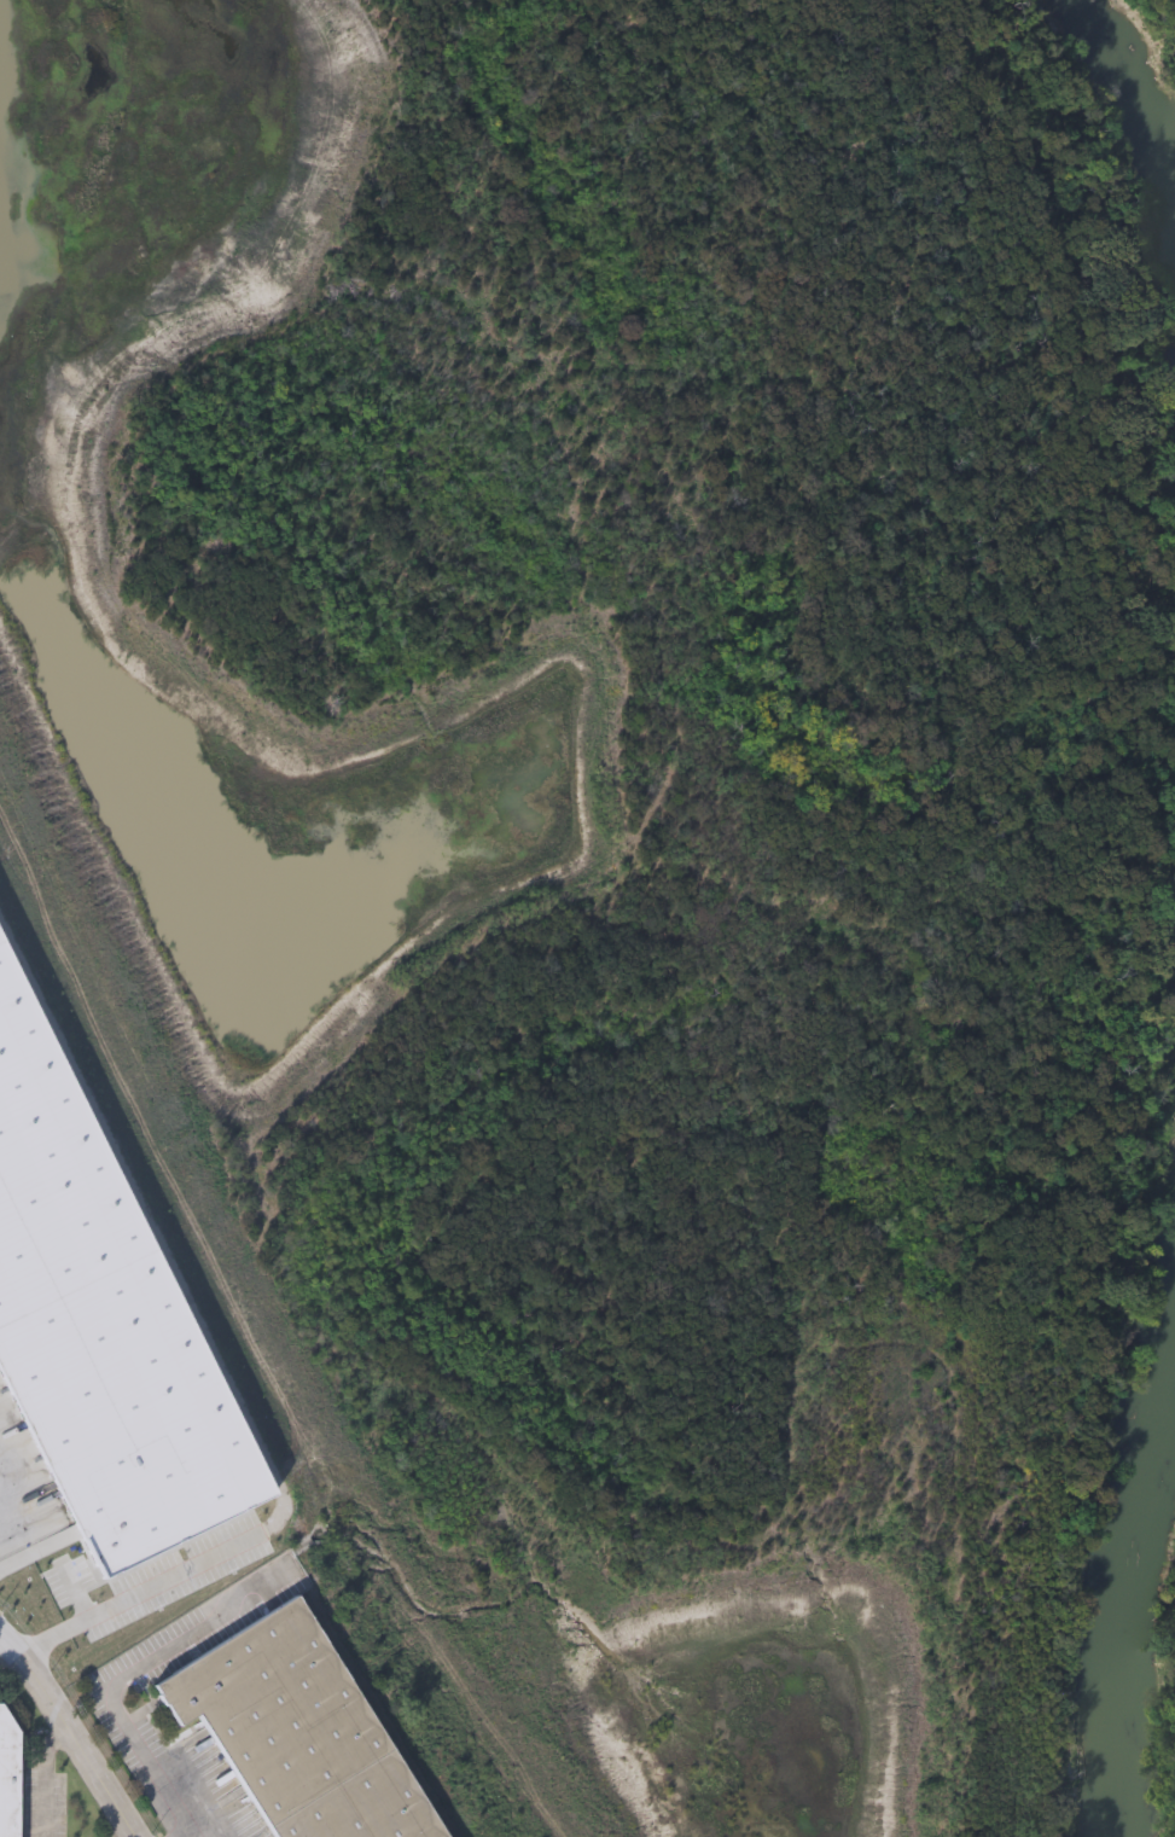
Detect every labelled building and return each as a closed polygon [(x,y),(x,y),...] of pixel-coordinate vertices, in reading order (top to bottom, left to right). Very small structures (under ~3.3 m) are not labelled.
[(95,1575),(0,1381),(0,955),(263,1492),(95,1575)] [(296,1595),(445,1836),(276,1836),(199,1713),(175,1727),(150,1686),(296,1595)] [(28,1740),(27,1836),(0,1836),(0,1711),(12,1710),(28,1740)]
